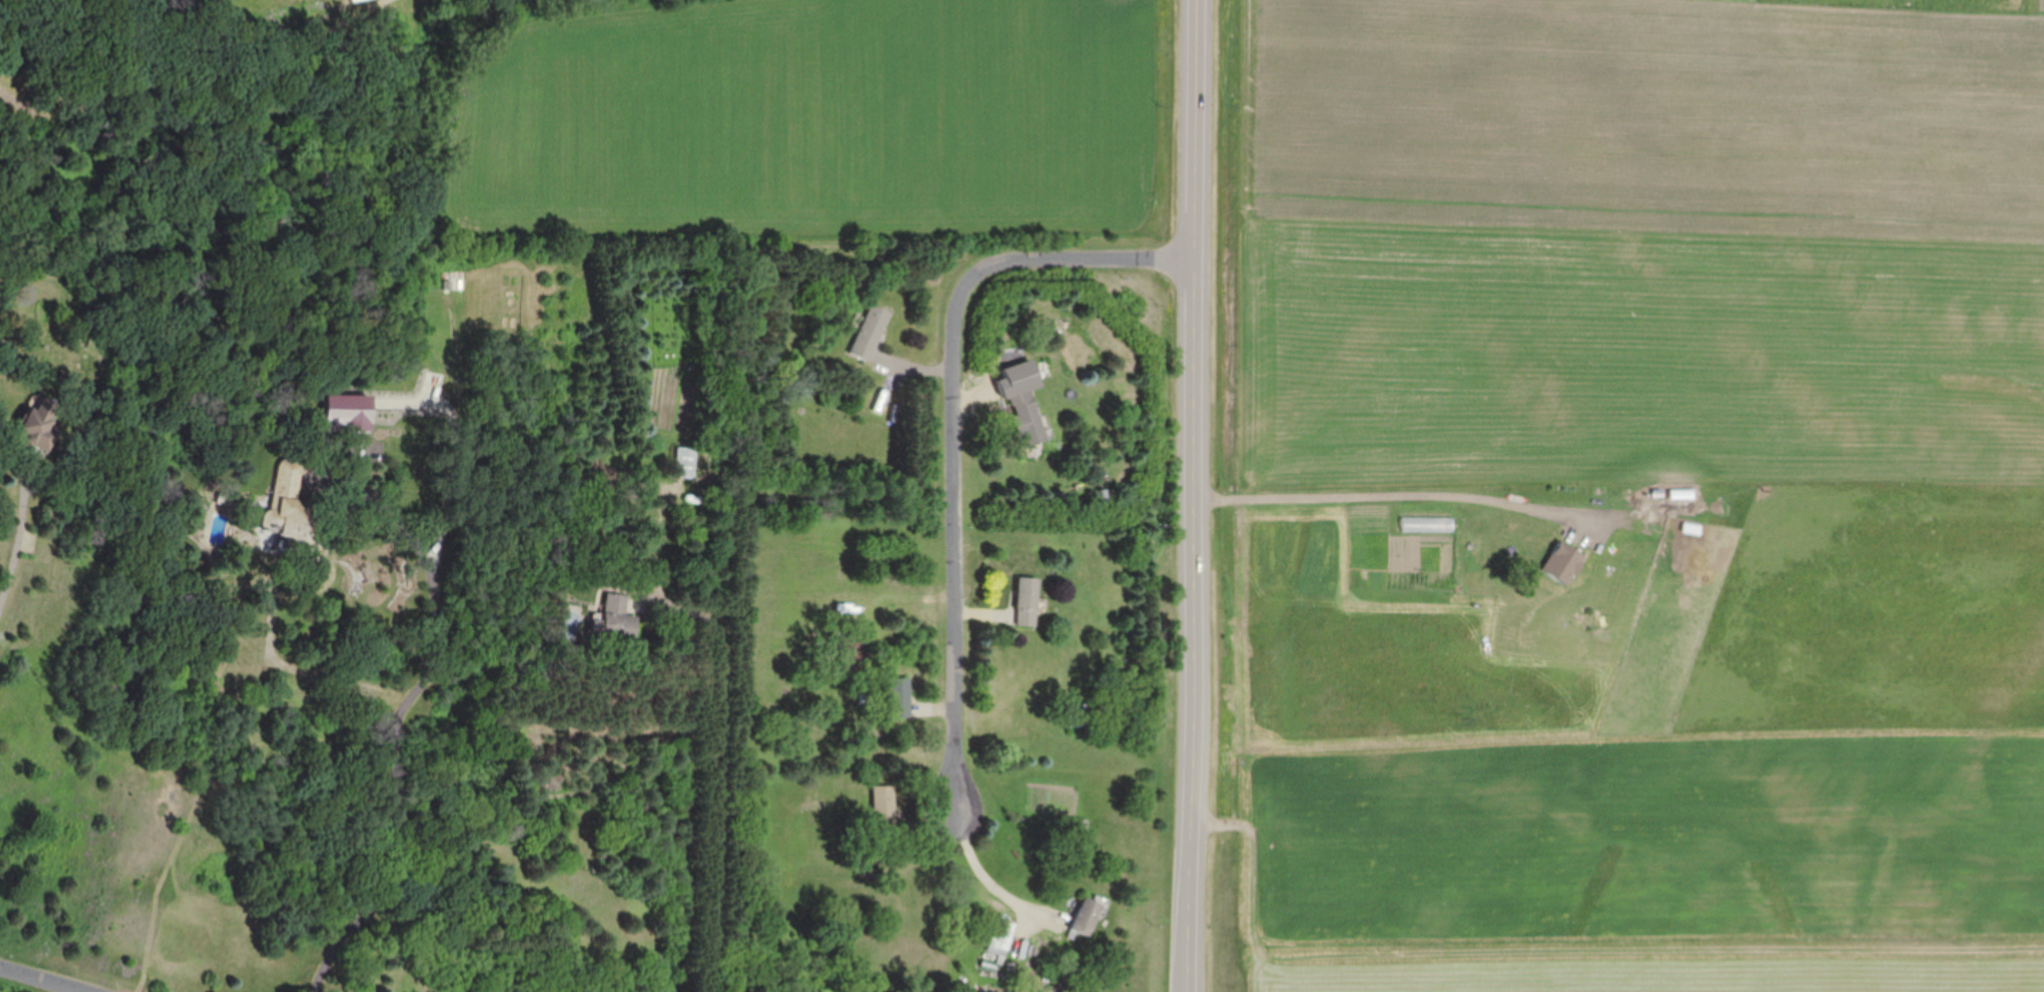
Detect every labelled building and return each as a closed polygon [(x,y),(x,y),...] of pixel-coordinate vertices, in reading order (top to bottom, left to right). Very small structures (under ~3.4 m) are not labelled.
[(443,269),(443,290),(465,290),(465,269),(443,269)] [(893,310),(872,302),(852,352),(872,360),(893,310)] [(322,425),(369,425),(370,390),(345,390),(345,402),(323,401),(322,425)] [(57,431),(49,427),(61,404),(37,392),(15,436),(47,451),(57,431)] [(1049,438),(1034,394),(1013,401),(1028,445),(1049,438)] [(698,446),(677,446),(677,476),(698,476),(698,446)] [(1039,624),(1039,575),(1018,575),(1018,624),(1039,624)] [(636,638),(639,615),(627,613),(629,593),(608,591),(605,620),(594,619),(592,633),(636,638)] [(866,596),(837,596),(837,619),(866,619),(866,596)] [(881,702),(881,716),(912,715),(911,675),(874,676),(875,702),(881,702)] [(897,830),(897,784),(875,784),(875,830),(897,830)] [(1090,936),(1105,903),(1086,895),(1071,928),(1090,936)] [(986,951),(994,953),(992,960),(1004,963),(1015,921),(995,916),(986,951)]
